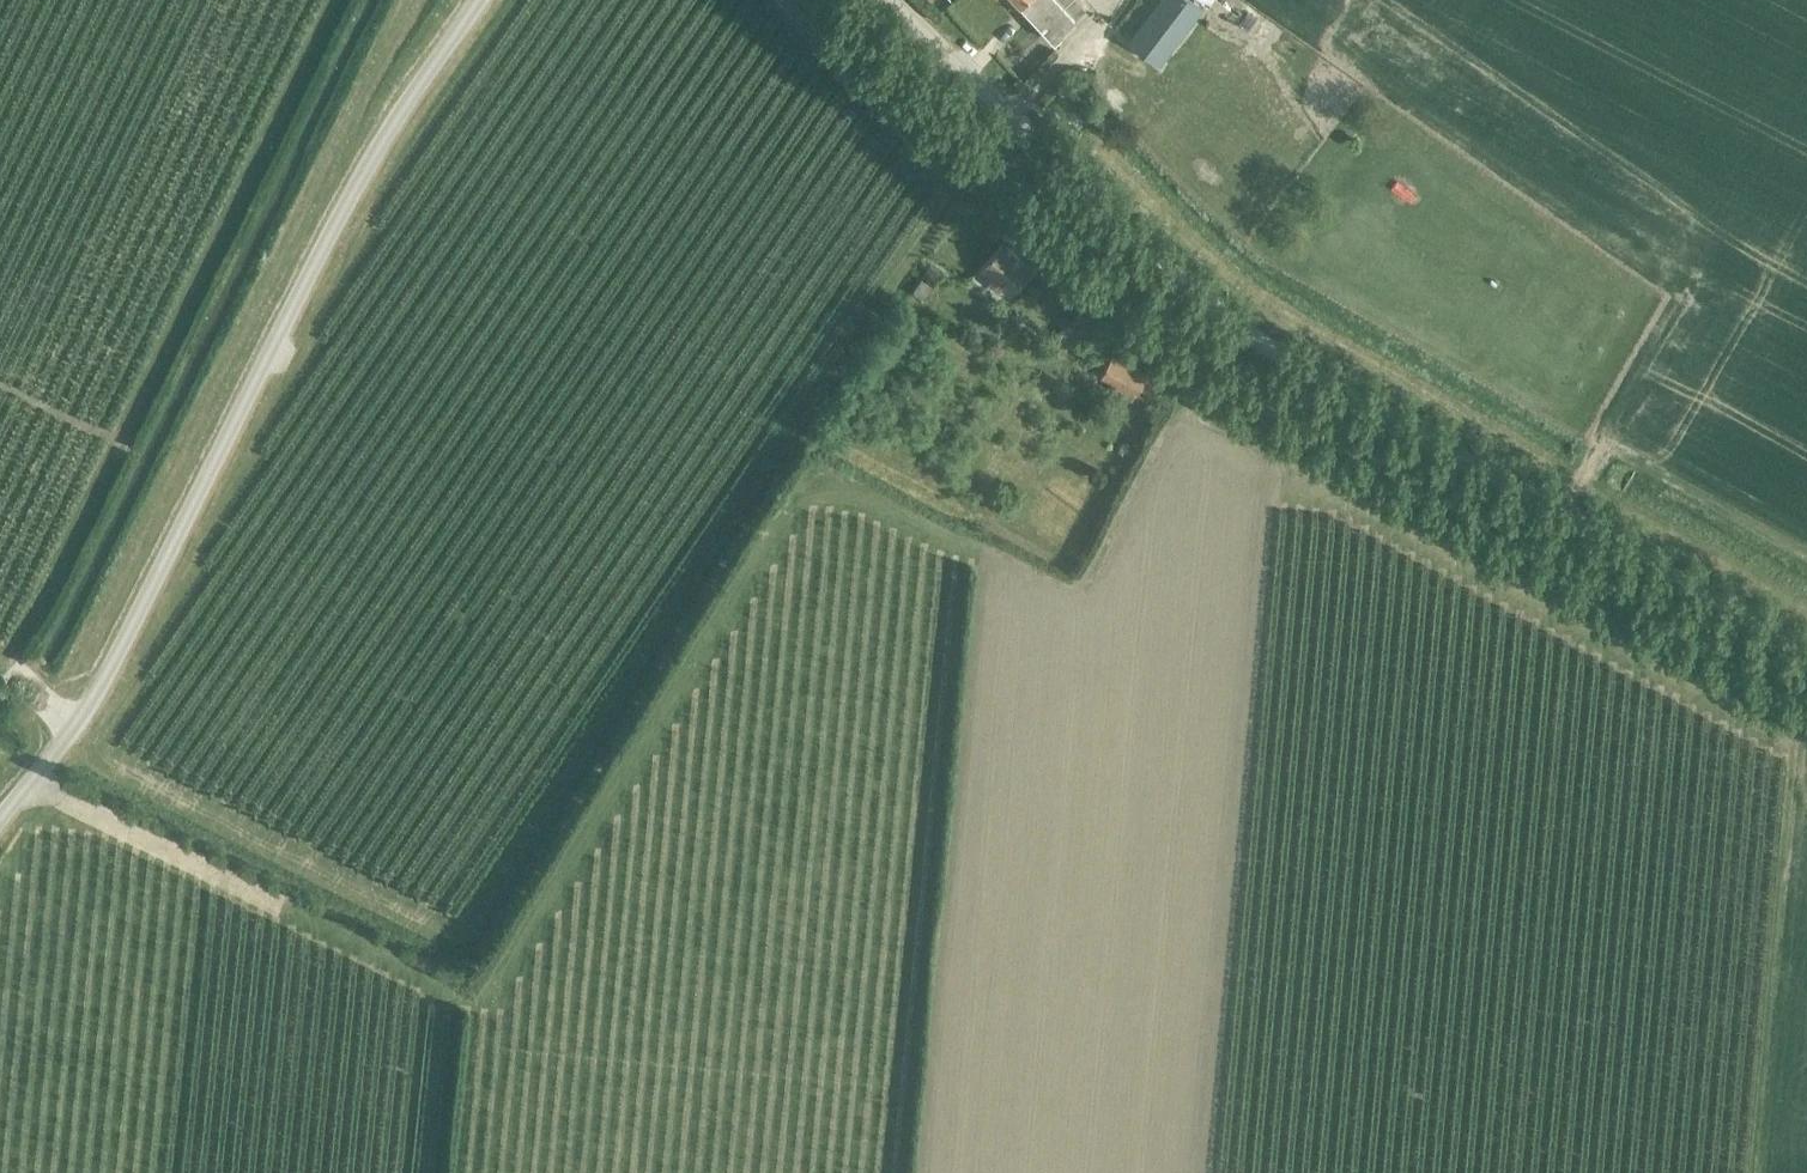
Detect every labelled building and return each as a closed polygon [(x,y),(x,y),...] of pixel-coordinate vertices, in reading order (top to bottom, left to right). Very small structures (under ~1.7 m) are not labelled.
[(1055,40),(1064,32),(1071,22),(1084,10),(1075,0),(1019,0),(1055,40)] [(1129,41),(1160,65),(1203,7),(1194,0),(1160,0),(1129,41)] [(1002,242),(979,268),(996,284),(994,287),(999,292),(1009,281),(1016,287),(1032,270),(1002,242)] [(928,272),(911,296),(923,304),(940,281),(928,272)] [(1150,401),(1160,381),(1110,357),(1100,377),(1150,401)]
